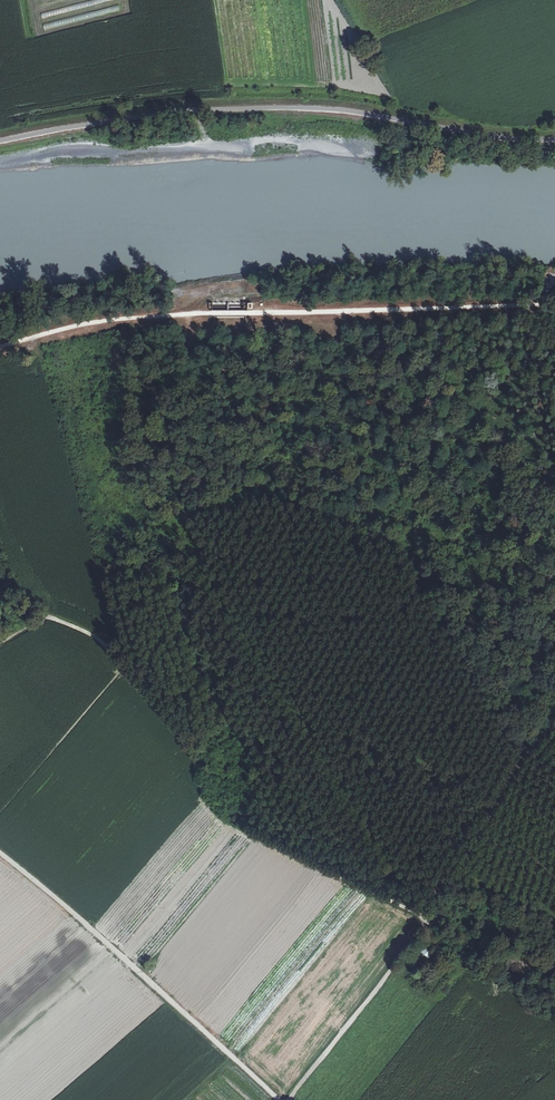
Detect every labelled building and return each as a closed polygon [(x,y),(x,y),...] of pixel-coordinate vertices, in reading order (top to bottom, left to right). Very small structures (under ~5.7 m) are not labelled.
[(41,13),(42,19),(116,0),(92,0),(41,13)] [(118,5),(43,24),(44,30),(120,11),(118,5)] [(422,944),(418,949),(429,958),(433,952),(422,944)]
